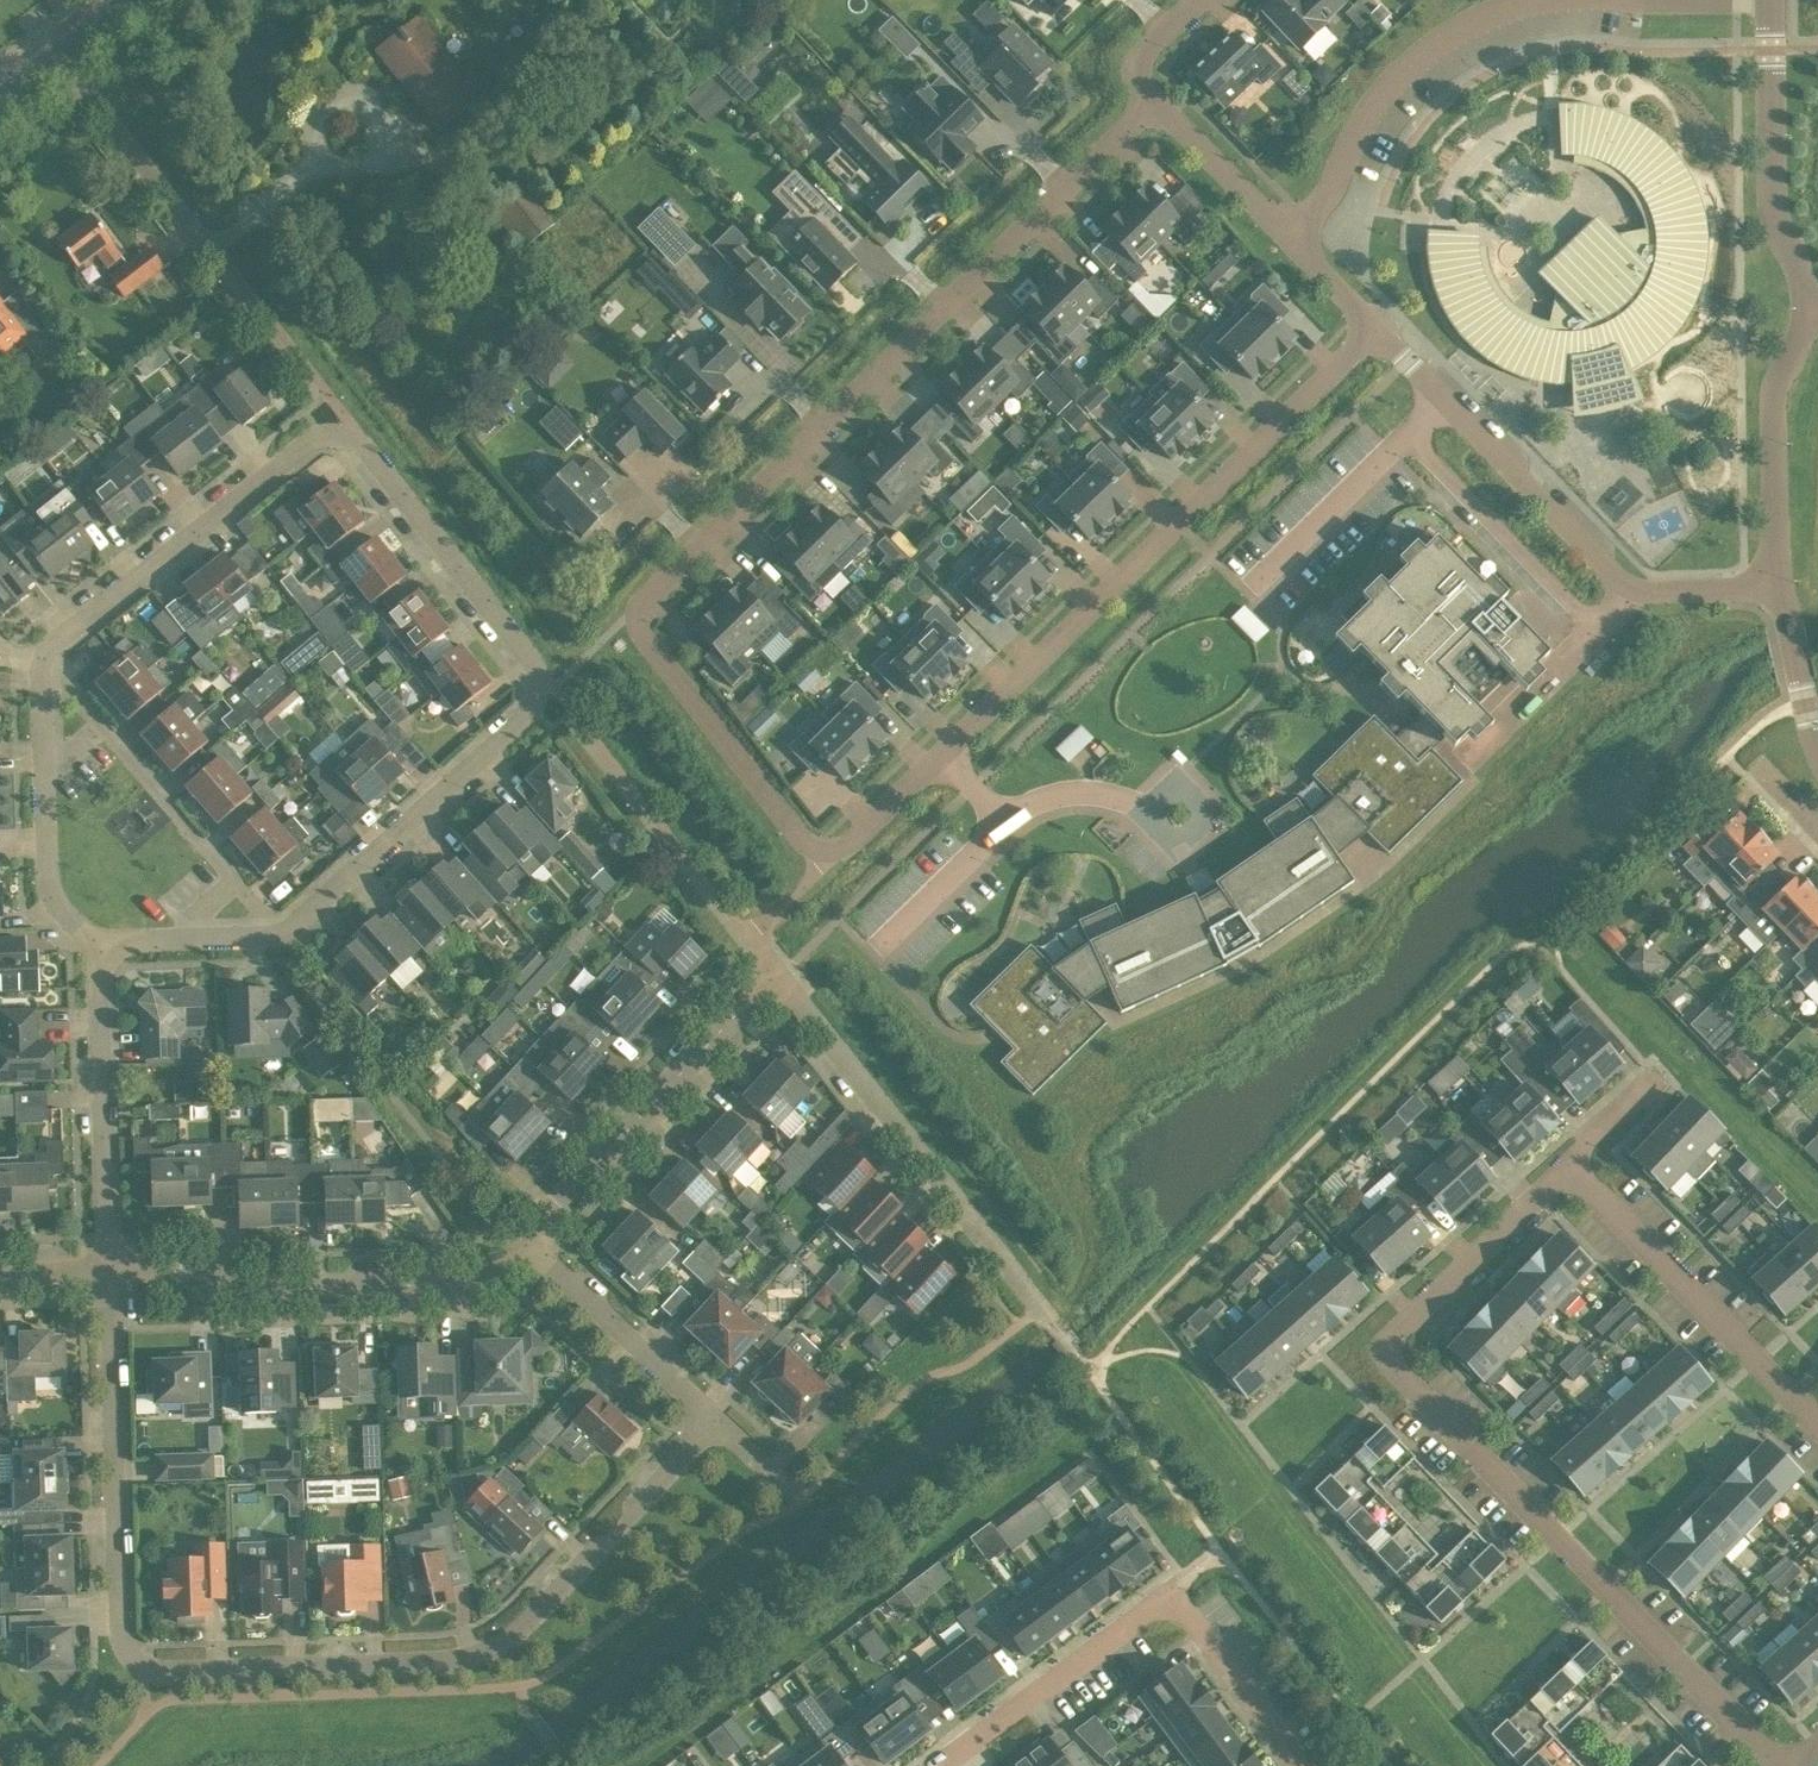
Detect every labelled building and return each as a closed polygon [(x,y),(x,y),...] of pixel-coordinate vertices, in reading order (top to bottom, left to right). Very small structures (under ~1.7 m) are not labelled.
[(361,9),(387,42),(415,20),(424,32),(438,21),(465,54),(481,42),(454,7),(447,13),(437,0),(372,0),(361,9)] [(1050,16),(1064,3),(1062,0),(1036,0),(1050,16)] [(1341,0),(1273,0),(1274,1),(1263,12),(1299,50),(1325,25),(1323,22),(1343,3),(1341,0)] [(1380,24),(1389,16),(1379,5),(1370,13),(1380,24)] [(919,46),(892,18),(878,31),(906,59),(919,46)] [(1031,84),(1049,66),(1011,27),(992,46),(998,52),(981,69),(972,60),(975,56),(953,33),(943,43),(957,57),(950,63),(979,93),(992,80),(1017,106),(1035,88),(1031,84)] [(1248,53),(1231,35),(1191,73),(1197,79),(1194,83),(1206,96),(1210,93),(1216,99),(1234,82),(1242,90),(1255,78),(1262,85),(1280,68),(1258,44),(1248,53)] [(315,39),(281,65),(329,126),(355,105),(366,120),(385,105),(358,70),(352,74),(347,68),(341,72),(315,39)] [(744,103),(757,90),(725,57),(712,70),(744,103)] [(696,114),(721,89),(709,77),(685,102),(696,114)] [(1303,103),(1315,91),(1304,80),(1292,91),(1303,103)] [(939,99),(926,86),(903,109),(916,122),(908,130),(940,162),(941,160),(951,171),(974,148),(964,138),(982,120),(950,88),(939,99)] [(237,108),(207,132),(247,183),(272,163),(289,185),(312,167),(287,136),(270,149),(237,108)] [(1684,174),(1680,168),(1671,156),(1662,146),(1656,141),(1645,132),(1633,124),(1626,121),(1622,119),(1621,119),(1616,117),(1610,114),(1596,111),(1581,108),(1559,108),(1559,111),(1559,121),(1561,149),(1563,149),(1573,149),(1573,155),(1585,156),(1583,165),(1582,166),(1594,170),(1603,174),(1612,179),(1620,186),(1628,193),(1634,202),(1639,211),(1643,221),(1645,230),(1615,236),(1614,236),(1598,219),(1596,221),(1589,228),(1587,230),(1579,237),(1577,239),(1570,246),(1568,249),(1561,256),(1558,258),(1551,265),(1549,267),(1542,274),(1540,276),(1556,292),(1555,293),(1549,323),(1540,321),(1529,316),(1521,311),(1513,304),(1505,297),(1499,288),(1494,279),(1490,270),(1487,258),(1486,258),(1486,259),(1477,260),(1476,248),(1429,250),(1429,255),(1431,269),(1434,283),(1437,290),(1438,295),(1439,296),(1441,300),(1444,307),(1451,319),(1459,331),(1464,336),(1474,347),(1485,356),(1491,360),(1495,363),(1496,363),(1500,366),(1507,369),(1520,374),(1534,379),(1538,380),(1540,374),(1542,374),(1555,376),(1569,377),(1574,377),(1589,375),(1589,376),(1590,380),(1591,390),(1592,395),(1594,404),(1595,412),(1615,407),(1621,405),(1638,398),(1640,402),(1641,401),(1638,394),(1636,391),(1630,377),(1628,373),(1626,369),(1628,368),(1641,361),(1653,352),(1658,348),(1662,344),(1666,340),(1671,335),(1679,323),(1687,311),(1690,305),(1696,292),(1700,278),(1702,271),(1702,266),(1703,265),(1703,260),(1704,253),(1704,238),(1702,224),(1701,217),(1697,203),(1692,190),(1689,183),(1687,179),(1687,178),(1684,174)] [(466,126),(461,149),(472,151),(465,183),(556,204),(574,129),(547,123),(545,134),(479,119),(477,129),(466,126)] [(897,164),(882,149),(886,145),(866,124),(825,164),(828,167),(826,168),(835,177),(837,176),(845,185),(861,170),(876,185),(860,200),(877,218),(881,214),(892,226),(889,229),(890,231),(906,215),(899,207),(907,199),(911,203),(924,191),(915,182),(918,178),(901,160),(897,164)] [(367,250),(424,282),(468,205),(411,173),(407,179),(397,173),(387,191),(397,196),(380,226),(370,220),(360,238),(370,244),(367,250)] [(854,262),(824,232),(838,219),(793,174),(773,194),(791,212),(788,216),(803,232),(797,238),(795,236),(791,240),(793,242),(787,248),(786,247),(784,249),(799,264),(796,267),(809,280),(812,277),(825,291),(854,262)] [(1124,209),(1159,244),(1180,224),(1188,232),(1198,221),(1179,201),(1169,211),(1146,188),(1124,209)] [(673,267),(695,246),(658,208),(636,229),(673,267)] [(295,209),(279,222),(288,233),(304,220),(295,209)] [(1138,265),(1159,244),(1124,209),(1103,230),(1126,253),(1116,263),(1135,283),(1146,273),(1138,265)] [(122,257),(110,242),(111,241),(91,215),(57,241),(77,268),(96,253),(108,268),(122,257)] [(532,340),(594,269),(587,262),(594,254),(577,238),(570,247),(545,225),(483,296),(507,318),(500,326),(517,342),(525,333),(532,340)] [(124,298),(164,268),(149,247),(108,278),(124,298)] [(756,265),(739,248),(726,261),(743,278),(730,291),(735,295),(730,300),(746,317),(751,313),(778,340),(786,332),(789,334),(801,323),(798,320),(807,312),(791,296),(794,293),(772,271),(770,274),(759,262),(756,265)] [(654,290),(668,277),(661,270),(665,266),(653,254),(636,271),(654,290)] [(1043,289),(1077,324),(1098,304),(1106,312),(1117,301),(1097,281),(1087,291),(1064,268),(1043,289)] [(1232,317),(1273,360),(1277,355),(1279,357),(1291,346),(1289,344),(1294,339),(1271,316),(1282,306),(1262,285),(1251,296),(1252,297),(1232,317)] [(1056,345),(1077,324),(1043,289),(1021,310),(1044,333),(1034,343),(1054,363),(1064,353),(1056,345)] [(2,304),(0,301),(0,365),(26,345),(38,360),(58,344),(31,309),(16,321),(2,304)] [(1119,316),(1139,336),(1153,322),(1134,302),(1119,316)] [(1269,364),(1273,360),(1232,317),(1211,337),(1210,336),(1199,347),(1219,367),(1230,357),(1252,380),(1257,375),(1259,377),(1271,366),(1269,364)] [(736,355),(717,336),(697,356),(690,349),(666,373),(705,413),(729,388),(717,376),(738,356),(736,355)] [(961,369),(996,405),(1017,384),(1025,392),(1035,382),(1016,362),(1006,372),(983,348),(961,369)] [(1159,405),(1191,439),(1196,435),(1198,437),(1209,426),(1207,424),(1212,419),(1190,396),(1203,384),(1183,364),(1170,376),(1179,385),(1159,405)] [(1079,367),(1062,384),(1075,398),(1093,380),(1079,367)] [(975,425),(996,405),(961,369),(940,390),(963,414),(952,424),(972,444),(983,433),(975,425)] [(195,387),(214,411),(225,402),(243,426),(266,408),(261,402),(261,399),(261,394),(260,389),(257,386),(252,382),(247,380),(244,380),(238,372),(225,382),(216,370),(195,387)] [(550,391),(556,384),(543,370),(536,377),(550,391)] [(203,419),(214,411),(195,387),(180,399),(191,412),(173,426),(200,460),(221,443),(203,419)] [(674,449),(684,439),(680,436),(684,433),(644,392),(620,415),(622,417),(603,435),(626,459),(645,441),(660,456),(671,445),(674,449)] [(1191,439),(1159,405),(1151,396),(1130,417),(1129,416),(1118,426),(1138,447),(1148,436),(1171,460),(1176,455),(1177,457),(1189,446),(1187,444),(1191,439)] [(1075,405),(1063,418),(1077,431),(1089,417),(1075,405)] [(538,422),(565,450),(582,434),(555,406),(538,422)] [(179,477),(200,460),(173,426),(155,440),(145,426),(131,438),(149,462),(160,453),(179,477)] [(879,449),(914,485),(935,464),(943,472),(953,462),(934,442),(924,452),(901,428),(879,449)] [(36,450),(45,462),(61,449),(51,437),(36,450)] [(138,470),(149,462),(131,438),(116,449),(126,463),(109,476),(136,510),(157,494),(138,470)] [(1075,486),(1109,520),(1114,515),(1116,517),(1127,506),(1125,504),(1130,499),(1108,476),(1120,464),(1100,444),(1086,457),(1088,458),(1067,478),(1075,486)] [(893,505),(914,485),(879,449),(858,470),(881,494),(871,504),(890,524),(901,513),(893,505)] [(1314,505),(1351,472),(1336,456),(1299,490),(1314,505)] [(610,478),(590,458),(577,471),(573,467),(541,497),(579,535),(587,527),(589,528),(602,516),(600,514),(610,505),(597,491),(610,478)] [(1009,469),(995,483),(1006,495),(1021,481),(1009,469)] [(114,527),(136,510),(109,476),(91,490),(81,477),(66,489),(85,512),(96,504),(114,527)] [(314,530),(348,503),(333,483),(308,503),(301,494),(286,506),(275,515),(296,542),(312,530),(313,531),(314,530)] [(983,495),(994,506),(1003,497),(992,486),(983,495)] [(1105,524),(1109,520),(1075,486),(1056,505),(1046,496),(1036,507),(1055,527),(1066,517),(1089,540),(1093,535),(1095,537),(1107,526),(1105,524)] [(74,521),(85,512),(66,489),(34,514),(71,561),(93,544),(74,521)] [(939,507),(952,520),(965,507),(952,494),(939,507)] [(321,568),(335,557),(329,550),(364,522),(348,503),(314,530),(313,531),(320,540),(307,550),(321,568)] [(798,529),(840,573),(872,542),(853,522),(842,532),(819,508),(798,529)] [(50,578),(71,561),(34,514),(17,528),(16,528),(2,539),(20,563),(31,554),(50,578)] [(986,558),(1028,599),(1032,595),(1034,597),(1046,586),(1044,584),(1048,579),(1026,556),(1038,544),(1012,517),(998,530),(1006,538),(986,558)] [(809,604),(840,573),(798,529),(776,550),(799,574),(789,584),(809,604)] [(1420,714),(1444,738),(1539,646),(1499,606),(1426,531),(1340,616),(1409,685),(1400,694),(1420,714)] [(355,584),(390,557),(375,538),(341,564),(335,557),(321,568),(334,585),(347,574),(355,584)] [(20,563),(2,539),(0,541),(0,606),(5,613),(28,595),(9,572),(20,563)] [(204,571),(231,606),(251,590),(246,583),(256,576),(268,567),(249,543),(237,552),(238,553),(228,561),(224,555),(204,571)] [(927,577),(939,566),(924,550),(912,562),(927,577)] [(390,557),(355,584),(370,604),(406,577),(390,557)] [(1023,604),(1028,599),(986,558),(966,577),(965,576),(954,587),(974,607),(984,597),(1007,620),(1012,615),(1014,617),(1025,606),(1023,604)] [(211,622),(231,606),(204,571),(183,587),(188,593),(179,600),(178,598),(165,608),(184,633),(196,623),(201,629),(211,621),(211,622)] [(289,593),(299,585),(290,573),(280,582),(289,593)] [(299,585),(289,593),(298,604),(308,596),(299,585)] [(716,609),(759,652),(779,633),(787,641),(800,628),(773,600),(761,611),(738,588),(716,609)] [(398,639),(434,612),(418,592),(383,620),(397,638),(398,639)] [(913,644),(946,679),(950,675),(952,677),(964,666),(962,664),(967,659),(944,636),(955,625),(935,605),(924,616),(933,625),(913,644)] [(337,620),(327,606),(310,620),(320,633),(337,620)] [(1230,617),(1255,643),(1267,631),(1243,606),(1230,617)] [(758,653),(759,652),(716,609),(695,630),(718,653),(708,663),(731,687),(750,669),(738,657),(750,645),(758,653)] [(411,672),(427,660),(420,652),(448,630),(434,612),(398,639),(397,638),(385,647),(407,675),(411,672)] [(342,639),(331,647),(340,658),(352,673),(368,660),(348,634),(342,639)] [(898,693),(909,683),(925,699),(930,695),(932,697),(943,685),(942,683),(946,679),(913,644),(905,636),(884,657),(883,656),(872,666),(898,693)] [(440,693),(475,666),(460,646),(433,668),(427,660),(411,672),(432,699),(439,693),(440,693)] [(200,670),(210,661),(201,650),(191,659),(200,670)] [(145,672),(144,671),(129,654),(95,683),(112,702),(145,672)] [(291,682),(305,670),(295,657),(281,669),(291,682)] [(210,661),(200,670),(210,681),(220,672),(210,661)] [(145,672),(112,702),(128,720),(162,691),(170,683),(153,664),(144,671),(145,672)] [(475,666),(440,693),(454,711),(449,715),(459,727),(474,716),(465,704),(490,685),(475,666)] [(373,701),(384,693),(375,681),(364,690),(373,701)] [(271,700),(257,711),(268,724),(299,697),(288,684),(271,700)] [(828,725),(863,760),(867,756),(869,758),(881,746),(879,744),(884,740),(861,717),(874,705),(853,684),(842,695),(850,704),(828,725)] [(257,711),(271,700),(258,685),(244,696),(257,711)] [(393,722),(397,726),(410,716),(389,689),(384,693),(373,701),(392,723),(393,722)] [(156,754),(190,724),(205,711),(189,693),(140,735),(156,754)] [(245,722),(256,713),(246,702),(236,711),(245,722)] [(732,714),(744,725),(755,714),(744,702),(732,714)] [(256,713),(245,722),(254,733),(265,724),(256,713)] [(1373,717),(1353,735),(1312,776),(1335,799),(1311,819),(1310,820),(1296,799),(1264,820),(1263,821),(1276,841),(1214,884),(1219,891),(1197,904),(1193,896),(1176,904),(1145,918),(1125,927),(1115,905),(1078,921),(1089,944),(1058,965),(1052,970),(1030,946),(969,1005),(989,1026),(1000,1037),(1013,1050),(1000,1063),(1032,1095),(1106,1023),(1083,1000),(1107,984),(1120,1013),(1176,988),(1225,966),(1223,961),(1255,943),(1258,947),(1353,882),(1335,856),(1365,831),(1388,854),(1462,781),(1432,751),(1444,738),(1420,714),(1395,739),(1373,717)] [(765,731),(754,720),(746,727),(758,738),(765,731)] [(414,745),(397,726),(393,722),(392,723),(380,733),(384,737),(378,743),(374,738),(355,755),(355,756),(385,789),(404,772),(393,760),(399,754),(401,756),(414,745)] [(190,724),(156,754),(173,772),(206,743),(190,724)] [(802,733),(789,747),(809,767),(820,757),(842,780),(847,775),(849,778),(861,766),(859,764),(863,760),(828,725),(811,742),(802,733)] [(1069,761),(1093,739),(1080,725),(1054,749),(1067,763),(1069,761)] [(355,756),(355,755),(343,742),(308,773),(320,787),(317,790),(338,813),(350,801),(349,800),(355,794),(366,806),(385,789),(355,756)] [(201,805),(235,776),(219,757),(185,787),(201,805)] [(577,784),(554,758),(549,763),(547,761),(526,781),(538,794),(528,803),(554,833),(575,814),(563,800),(573,791),(572,789),(577,784)] [(235,776),(201,805),(218,824),(251,795),(235,776)] [(261,799),(271,790),(262,779),(252,788),(261,799)] [(271,790),(261,799),(270,810),(280,801),(271,790)] [(484,826),(516,862),(529,850),(541,865),(561,847),(540,824),(529,833),(506,807),(505,808),(498,807),(492,812),(493,819),(484,826)] [(246,857),(280,828),(264,809),(230,838),(246,857)] [(1715,877),(1760,833),(1747,821),(1745,823),(1737,814),(1714,836),(1704,826),(1683,846),(1694,857),(1695,856),(1715,877)] [(504,873),(516,862),(484,826),(474,835),(468,835),(462,839),(463,845),(472,856),(462,865),(495,902),(498,904),(517,887),(504,873)] [(280,828),(246,857),(262,876),(287,854),(297,865),(311,852),(302,841),(296,846),(280,828)] [(590,879),(602,868),(570,831),(557,842),(590,879)] [(1743,909),(1764,888),(1754,878),(1777,856),(1769,847),(1771,845),(1760,833),(1715,877),(1734,897),(1726,904),(1736,915),(1743,909)] [(476,920),(495,902),(462,865),(456,860),(446,869),(442,864),(421,883),(454,920),(466,909),(476,920)] [(1782,930),(1817,897),(1810,889),(1812,887),(1800,875),(1798,877),(1797,876),(1773,898),(1764,888),(1743,909),(1753,918),(1762,909),(1782,930)] [(441,931),(454,920),(421,883),(400,902),(404,907),(393,916),(421,947),(431,959),(449,944),(449,940),(441,931)] [(591,913),(605,899),(594,888),(580,902),(591,913)] [(1817,955),(1817,945),(1813,940),(1817,936),(1817,898),(1817,897),(1782,930),(1802,951),(1793,960),(1802,970),(1796,976),(1796,977),(1817,955)] [(604,903),(603,903),(601,906),(592,915),(599,922),(602,924),(613,912),(604,903)] [(421,947),(393,916),(390,913),(379,923),(375,918),(354,937),(389,976),(421,947)] [(625,948),(647,969),(659,957),(683,980),(705,956),(687,940),(691,935),(677,922),(673,926),(672,926),(661,938),(647,925),(625,948)] [(369,994),(389,976),(354,937),(353,938),(356,941),(336,960),(340,965),(329,974),(366,1015),(378,1005),(369,994)] [(22,939),(0,940),(0,991),(37,990),(36,953),(23,954),(22,939)] [(1624,961),(1641,979),(1660,961),(1642,943),(1624,961)] [(637,981),(647,969),(625,948),(597,978),(644,1022),(661,1003),(637,981)] [(521,989),(546,961),(533,949),(508,976),(521,989)] [(1796,977),(1806,987),(1814,979),(1817,983),(1817,955),(1796,977)] [(626,1041),(644,1022),(597,978),(569,1009),(591,1030),(602,1018),(626,1041)] [(1677,979),(1661,997),(1683,1016),(1699,998),(1677,979)] [(199,992),(198,990),(151,992),(139,1005),(142,1007),(143,1059),(177,1058),(176,1036),(186,1026),(204,1025),(203,992),(199,992)] [(267,1007),(267,990),(230,991),(231,1045),(268,1043),(268,1038),(280,1037),(290,1045),(312,1029),(291,998),(279,1006),(267,1007)] [(465,1071),(518,1018),(506,1007),(459,1054),(442,1037),(430,1049),(446,1066),(453,1059),(465,1071)] [(581,1041),(591,1030),(569,1009),(541,1038),(588,1082),(605,1063),(581,1041)] [(1567,1049),(1599,1085),(1600,1085),(1599,1084),(1620,1065),(1598,1041),(1609,1031),(1589,1009),(1578,1019),(1580,1022),(1559,1041),(1567,1049)] [(35,1011),(2,1012),(3,1045),(0,1045),(0,1081),(52,1079),(51,1044),(36,1044),(35,1011)] [(1703,1014),(1691,1025),(1714,1050),(1734,1030),(1725,1020),(1716,1028),(1703,1014)] [(1551,1063),(1519,1028),(1503,1042),(1525,1066),(1545,1088),(1556,1078),(1578,1103),(1598,1084),(1599,1086),(1599,1085),(1567,1049),(1551,1063)] [(322,1077),(340,1065),(320,1036),(300,1050),(312,1067),(314,1065),(322,1077)] [(570,1101),(588,1082),(541,1038),(513,1068),(535,1089),(546,1078),(570,1101)] [(1742,1080),(1757,1068),(1739,1045),(1724,1056),(1742,1080)] [(1447,1065),(1459,1079),(1470,1069),(1457,1055),(1447,1065)] [(759,1079),(792,1110),(809,1092),(776,1061),(759,1079)] [(1534,1098),(1545,1088),(1525,1066),(1514,1076),(1524,1087),(1503,1106),(1535,1142),(1555,1125),(1553,1124),(1556,1122),(1534,1098)] [(525,1101),(535,1089),(513,1068),(485,1098),(532,1142),(549,1123),(525,1101)] [(1780,1099),(1763,1070),(1748,1079),(1765,1108),(1780,1099)] [(775,1128),(792,1110),(759,1079),(742,1098),(775,1128)] [(186,1101),(186,1083),(174,1083),(175,1102),(186,1101)] [(15,1108),(45,1107),(45,1092),(15,1093),(15,1108)] [(1410,1093),(1376,1136),(1389,1145),(1422,1103),(1410,1093)] [(514,1161),(532,1142),(485,1098),(457,1128),(477,1152),(490,1138),(514,1161)] [(1669,1118),(1668,1119),(1669,1120),(1701,1151),(1712,1140),(1720,1148),(1729,1139),(1721,1131),(1688,1100),(1670,1119),(1669,1118)] [(149,1121),(179,1120),(178,1104),(148,1105),(149,1121)] [(1535,1142),(1503,1106),(1482,1124),(1472,1113),(1461,1123),(1481,1145),(1492,1136),(1513,1160),(1534,1141),(1535,1142)] [(713,1129),(746,1160),(762,1142),(729,1111),(713,1129)] [(1651,1136),(1650,1137),(1651,1138),(1650,1140),(1683,1171),(1693,1181),(1712,1161),(1701,1151),(1669,1120),(1652,1137),(1651,1136)] [(1470,1155),(1481,1145),(1461,1123),(1450,1133),(1460,1144),(1440,1162),(1432,1153),(1432,1154),(1472,1199),(1471,1197),(1492,1179),(1470,1155)] [(820,1136),(831,1146),(839,1137),(829,1127),(820,1136)] [(728,1178),(746,1160),(713,1129),(696,1148),(728,1178)] [(807,1171),(831,1146),(820,1136),(807,1150),(796,1140),(786,1151),(807,1171)] [(182,1205),(180,1162),(162,1163),(162,1150),(150,1150),(150,1139),(133,1139),(134,1173),(151,1172),(152,1206),(182,1205)] [(1666,1189),(1683,1171),(1650,1140),(1633,1157),(1644,1167),(1641,1170),(1653,1181),(1655,1178),(1666,1189)] [(17,1168),(19,1210),(48,1209),(47,1176),(64,1175),(63,1141),(46,1142),(47,1154),(34,1154),(35,1167),(17,1168)] [(837,1209),(872,1172),(840,1142),(806,1179),(837,1208),(837,1209)] [(269,1226),(267,1183),(266,1162),(242,1163),(242,1143),(223,1144),(224,1189),(239,1189),(240,1227),(269,1226)] [(210,1190),(224,1189),(223,1144),(204,1144),(204,1161),(180,1162),(182,1205),(211,1204),(210,1190)] [(784,1196),(807,1171),(786,1151),(776,1162),(788,1173),(774,1187),(784,1196)] [(1471,1200),(1472,1199),(1432,1154),(1411,1173),(1402,1163),(1391,1173),(1417,1202),(1428,1192),(1449,1217),(1470,1198),(1471,1200)] [(326,1224),(355,1223),(353,1160),(329,1161),(329,1164),(310,1165),(311,1204),(326,1204),(326,1224)] [(353,1160),(355,1223),(384,1222),(384,1206),(410,1206),(409,1198),(425,1187),(406,1160),(391,1170),(369,1170),(363,1163),(363,1160),(353,1160)] [(666,1180),(699,1210),(716,1192),(683,1162),(666,1180)] [(297,1205),(311,1204),(310,1165),(291,1165),(292,1182),(267,1183),(269,1226),(298,1225),(297,1205)] [(17,1168),(0,1168),(0,1211),(19,1210),(17,1168)] [(1756,1189),(1767,1179),(1759,1171),(1749,1182),(1756,1189)] [(864,1243),(899,1206),(868,1177),(872,1172),(837,1209),(837,1208),(832,1213),(863,1242),(864,1243)] [(1406,1212),(1417,1202),(1391,1173),(1397,1180),(1386,1190),(1388,1193),(1368,1211),(1408,1256),(1407,1254),(1428,1236),(1406,1212)] [(1767,1179),(1756,1189),(1763,1197),(1774,1187),(1767,1179)] [(682,1228),(699,1210),(666,1180),(649,1198),(682,1228)] [(736,1198),(751,1212),(761,1221),(772,1209),(747,1187),(736,1198)] [(1721,1205),(1728,1212),(1739,1201),(1732,1194),(1721,1205)] [(1718,1222),(1728,1212),(1721,1205),(1711,1214),(1718,1222)] [(891,1277),(925,1240),(894,1211),(899,1206),(864,1243),(863,1242),(852,1254),(865,1266),(871,1259),(890,1276),(891,1277)] [(1732,1216),(1739,1224),(1750,1213),(1742,1206),(1732,1216)] [(1407,1257),(1408,1256),(1368,1211),(1347,1230),(1344,1227),(1333,1237),(1353,1259),(1364,1249),(1385,1274),(1406,1255),(1407,1257)] [(619,1230),(662,1269),(679,1252),(636,1212),(619,1230)] [(751,1231),(759,1223),(761,1221),(751,1212),(742,1222),(751,1231)] [(1729,1234),(1739,1224),(1732,1216),(1722,1226),(1729,1234)] [(759,1223),(751,1231),(752,1231),(746,1238),(765,1255),(778,1241),(759,1223)] [(1792,1246),(1817,1275),(1817,1233),(1813,1227),(1792,1246)] [(1278,1238),(1285,1245),(1296,1235),(1288,1228),(1278,1238)] [(639,1294),(662,1269),(619,1230),(602,1248),(627,1271),(621,1277),(639,1294)] [(788,1231),(779,1240),(793,1253),(802,1244),(788,1231)] [(1541,1253),(1574,1285),(1591,1267),(1580,1257),(1582,1254),(1571,1243),(1569,1246),(1558,1236),(1541,1253)] [(1274,1256),(1285,1245),(1278,1238),(1267,1248),(1274,1256)] [(693,1252),(714,1271),(715,1271),(725,1259),(704,1240),(693,1252)] [(891,1277),(890,1276),(884,1283),(916,1314),(952,1275),(921,1245),(926,1240),(925,1240),(891,1277)] [(1764,1255),(1802,1297),(1803,1296),(1804,1298),(1805,1297),(1804,1295),(1817,1283),(1817,1275),(1792,1246),(1775,1261),(1767,1253),(1764,1255)] [(703,1283),(714,1271),(693,1252),(682,1264),(703,1283)] [(1573,1286),(1574,1285),(1541,1253),(1540,1254),(1539,1253),(1521,1272),(1555,1304),(1554,1306),(1561,1313),(1580,1293),(1573,1286)] [(1784,1314),(1802,1297),(1764,1255),(1746,1271),(1764,1291),(1761,1293),(1772,1305),(1774,1303),(1784,1314)] [(1313,1277),(1344,1312),(1345,1312),(1344,1310),(1364,1293),(1334,1259),(1314,1277),(1313,1277)] [(1251,1264),(1242,1274),(1249,1282),(1259,1272),(1251,1264)] [(1313,1277),(1314,1277),(1306,1268),(1303,1271),(1286,1286),(1294,1295),(1324,1329),(1325,1330),(1344,1312),(1313,1277)] [(708,1348),(740,1313),(740,1312),(754,1297),(742,1285),(737,1291),(715,1271),(714,1271),(703,1283),(695,1291),(707,1303),(685,1327),(708,1348)] [(1537,1323),(1554,1306),(1555,1304),(1521,1272),(1520,1273),(1521,1274),(1505,1291),(1503,1290),(1503,1291),(1537,1323)] [(1242,1274),(1231,1285),(1239,1293),(1249,1282),(1242,1274)] [(672,1316),(691,1295),(680,1286),(661,1307),(672,1316)] [(826,1307),(835,1296),(824,1286),(815,1297),(826,1307)] [(1518,1343),(1537,1323),(1503,1291),(1502,1292),(1503,1293),(1487,1310),(1486,1309),(1484,1310),(1518,1343)] [(1306,1345),(1324,1329),(1294,1295),(1290,1298),(1274,1312),(1304,1346),(1305,1346),(1306,1347),(1307,1346),(1306,1345)] [(1205,1311),(1212,1318),(1222,1308),(1215,1301),(1205,1311)] [(864,1306),(857,1313),(869,1324),(876,1317),(864,1306)] [(1604,1317),(1611,1324),(1622,1314),(1614,1307),(1604,1317)] [(1499,1362),(1501,1360),(1518,1343),(1484,1310),(1467,1329),(1468,1330),(1467,1331),(1499,1362)] [(1202,1328),(1212,1318),(1205,1311),(1195,1321),(1202,1328)] [(1287,1362),(1304,1346),(1274,1312),(1254,1330),(1284,1364),(1286,1363),(1287,1364),(1288,1363),(1287,1362)] [(761,1353),(765,1349),(781,1332),(761,1313),(751,1323),(740,1313),(708,1348),(729,1367),(751,1343),(761,1353)] [(1601,1335),(1611,1324),(1604,1317),(1593,1327),(1601,1335)] [(1618,1327),(1625,1334),(1635,1324),(1628,1317),(1618,1327)] [(807,1370),(819,1358),(786,1327),(781,1332),(765,1349),(776,1358),(752,1384),(775,1405),(807,1370)] [(1625,1334),(1618,1327),(1608,1337),(1614,1344),(1625,1334)] [(1267,1379),(1284,1364),(1254,1330),(1237,1345),(1235,1347),(1265,1381),(1266,1380),(1267,1381),(1269,1380),(1267,1379)] [(1509,1367),(1501,1360),(1499,1362),(1467,1331),(1450,1348),(1461,1359),(1458,1361),(1470,1372),(1472,1370),(1483,1380),(1483,1379),(1491,1387),(1509,1367)] [(49,1337),(49,1333),(21,1334),(21,1338),(5,1338),(7,1401),(28,1400),(28,1377),(65,1376),(64,1336),(49,1337)] [(528,1365),(545,1347),(531,1334),(518,1348),(518,1343),(478,1344),(479,1372),(462,1373),(463,1402),(485,1401),(484,1392),(511,1391),(511,1400),(529,1400),(528,1382),(519,1382),(519,1365),(528,1365)] [(1235,1347),(1237,1345),(1230,1338),(1210,1356),(1217,1363),(1227,1374),(1224,1377),(1235,1388),(1237,1386),(1247,1397),(1265,1381),(1235,1347)] [(1569,1355),(1576,1362),(1586,1352),(1579,1345),(1569,1355)] [(435,1357),(435,1346),(399,1347),(399,1355),(389,1364),(400,1373),(400,1397),(427,1397),(428,1415),(452,1414),(450,1357),(435,1357)] [(357,1370),(356,1348),(314,1350),(316,1398),(356,1397),(357,1404),(379,1403),(377,1370),(357,1370)] [(1657,1369),(1688,1404),(1688,1403),(1687,1402),(1708,1383),(1678,1350),(1657,1369)] [(277,1364),(277,1351),(240,1353),(242,1413),(279,1411),(278,1407),(294,1406),(293,1364),(277,1364)] [(1577,1363),(1583,1370),(1593,1360),(1587,1353),(1577,1363)] [(195,1376),(194,1354),(171,1355),(172,1361),(154,1361),(155,1404),(194,1402),(195,1416),(211,1416),(209,1375),(195,1376)] [(1566,1372),(1576,1362),(1569,1355),(1559,1365),(1566,1372)] [(1583,1370),(1576,1363),(1566,1373),(1573,1379),(1583,1370)] [(1657,1369),(1636,1387),(1667,1422),(1688,1404),(1657,1369)] [(822,1384),(807,1370),(775,1405),(797,1426),(829,1392),(843,1405),(854,1393),(832,1372),(822,1384)] [(1530,1388),(1537,1395),(1548,1385),(1540,1378),(1530,1388)] [(1636,1387),(1615,1406),(1645,1440),(1646,1441),(1647,1440),(1646,1438),(1665,1422),(1666,1423),(1667,1422),(1636,1387)] [(1527,1406),(1537,1395),(1530,1388),(1519,1398),(1527,1406)] [(1550,1392),(1539,1403),(1547,1410),(1558,1400),(1550,1392)] [(572,1448),(586,1433),(611,1455),(635,1429),(598,1395),(574,1421),(559,1437),(572,1448)] [(1536,1421),(1547,1410),(1539,1403),(1529,1413),(1536,1421)] [(1615,1406),(1595,1424),(1625,1459),(1627,1458),(1626,1457),(1645,1440),(1615,1406)] [(543,1448),(562,1427),(550,1415),(530,1436),(543,1448)] [(1595,1424),(1574,1442),(1605,1477),(1625,1459),(1595,1424)] [(436,1448),(453,1448),(452,1426),(436,1426),(436,1448)] [(1383,1426),(1351,1457),(1371,1478),(1382,1489),(1414,1458),(1383,1426)] [(11,1482),(64,1480),(63,1452),(36,1452),(35,1438),(10,1439),(11,1482)] [(1574,1442),(1553,1461),(1583,1495),(1603,1476),(1604,1478),(1605,1477),(1574,1442)] [(1745,1463),(1779,1495),(1799,1474),(1766,1443),(1747,1463),(1746,1462),(1745,1463)] [(260,1479),(300,1478),(299,1452),(283,1452),(283,1456),(279,1462),(259,1462),(260,1479)] [(158,1479),(213,1477),(212,1455),(157,1457),(158,1479)] [(1091,1457),(1059,1477),(1067,1489),(1099,1470),(1091,1457)] [(1351,1457),(1314,1492),(1345,1525),(1377,1493),(1367,1482),(1371,1478),(1351,1457)] [(1759,1515),(1779,1495),(1745,1463),(1726,1483),(1759,1515)] [(519,1553),(540,1530),(542,1529),(540,1527),(527,1515),(537,1504),(531,1499),(526,1494),(529,1491),(510,1473),(497,1487),(495,1485),(473,1509),(487,1523),(492,1528),(488,1532),(511,1554),(516,1550),(519,1553)] [(449,1490),(462,1487),(459,1474),(446,1477),(449,1490)] [(354,1503),(379,1502),(378,1479),(354,1480),(354,1503)] [(38,1524),(38,1510),(65,1509),(64,1480),(11,1482),(12,1509),(0,1510),(0,1525),(13,1525),(38,1524)] [(303,1480),(290,1480),(284,1486),(298,1500),(303,1495),(303,1480)] [(327,1504),(326,1481),(306,1482),(307,1504),(327,1504)] [(1740,1535),(1759,1515),(1726,1483),(1725,1483),(1726,1485),(1709,1503),(1707,1502),(1706,1503),(1740,1535)] [(1377,1493),(1345,1525),(1375,1555),(1407,1524),(1377,1493)] [(1721,1555),(1740,1535),(1706,1503),(1707,1504),(1690,1523),(1688,1522),(1687,1523),(1721,1555)] [(403,1562),(408,1588),(403,1603),(413,1606),(414,1610),(453,1601),(444,1560),(460,1557),(453,1526),(454,1526),(450,1509),(431,1513),(433,1524),(423,1526),(424,1531),(394,1537),(399,1562),(403,1562)] [(1129,1581),(1131,1579),(1130,1578),(1150,1563),(1140,1549),(1142,1547),(1133,1535),(1131,1537),(1118,1520),(1096,1536),(1099,1541),(1129,1581)] [(990,1521),(970,1535),(987,1559),(1007,1545),(990,1521)] [(1702,1575),(1721,1555),(1687,1523),(1668,1542),(1702,1575)] [(27,1567),(72,1566),(71,1537),(42,1538),(42,1524),(38,1524),(13,1525),(14,1551),(26,1551),(27,1567)] [(1375,1555),(1405,1586),(1425,1566),(1437,1555),(1407,1524),(1375,1555)] [(1817,1536),(1817,1533),(1812,1527),(1801,1537),(1809,1545),(1817,1536)] [(1472,1530),(1441,1560),(1472,1592),(1503,1562),(1472,1530)] [(1107,1595),(1108,1596),(1129,1581),(1099,1541),(1079,1556),(1082,1561),(1107,1595)] [(303,1598),(301,1542),(267,1543),(267,1556),(255,1557),(253,1561),(253,1564),(240,1564),(241,1593),(243,1593),(244,1614),(280,1613),(279,1598),(303,1598)] [(1682,1595),(1702,1575),(1668,1542),(1668,1543),(1669,1544),(1650,1564),(1682,1595)] [(1817,1559),(1817,1544),(1810,1552),(1817,1559)] [(194,1546),(194,1560),(169,1560),(170,1573),(164,1573),(165,1608),(171,1607),(171,1617),(177,1617),(177,1625),(204,1625),(204,1616),(210,1616),(210,1600),(224,1600),(223,1573),(222,1545),(203,1545),(194,1546)] [(326,1612),(364,1610),(364,1599),(381,1599),(379,1545),(358,1546),(358,1563),(325,1564),(326,1612)] [(1784,1556),(1774,1566),(1782,1575),(1792,1565),(1784,1556)] [(1430,1571),(1425,1566),(1405,1586),(1440,1623),(1472,1592),(1441,1560),(1430,1571)] [(1082,1561),(1062,1576),(1087,1610),(1107,1595),(1082,1561)] [(1782,1575),(1789,1582),(1799,1572),(1792,1565),(1782,1575)] [(72,1566),(27,1567),(27,1583),(15,1583),(16,1610),(45,1609),(44,1595),(72,1594),(72,1566)] [(1763,1577),(1771,1585),(1782,1575),(1774,1566),(1763,1577)] [(1778,1592),(1789,1582),(1782,1575),(1771,1585),(1778,1592)] [(1087,1610),(1062,1576),(1042,1591),(1067,1625),(1087,1610)] [(1042,1591),(1022,1606),(1047,1640),(1067,1625),(1042,1591)] [(1743,1593),(1733,1603),(1740,1611),(1751,1601),(1743,1593)] [(1047,1640),(1022,1606),(1015,1597),(982,1622),(1000,1646),(1011,1637),(1025,1656),(1047,1640)] [(1746,1612),(1753,1620),(1764,1610),(1756,1602),(1746,1612)] [(1730,1621),(1740,1611),(1733,1603),(1722,1613),(1730,1621)] [(1001,1675),(986,1656),(1000,1646),(982,1622),(971,1607),(956,1618),(966,1632),(945,1648),(978,1692),(1001,1675)] [(1743,1630),(1753,1620),(1746,1612),(1735,1622),(1743,1630)] [(28,1630),(28,1616),(9,1616),(9,1631),(28,1630),(29,1670),(47,1670),(62,1684),(75,1670),(75,1653),(72,1653),(71,1629),(28,1630)] [(1799,1634),(1817,1654),(1817,1618),(1799,1634)] [(1757,1624),(1738,1643),(1756,1662),(1776,1644),(1757,1624)] [(1817,1680),(1817,1654),(1799,1634),(1779,1652),(1809,1686),(1810,1685),(1811,1686),(1817,1680)] [(1590,1640),(1559,1671),(1590,1703),(1621,1673),(1590,1640)] [(940,1690),(955,1709),(978,1692),(945,1648),(909,1675),(927,1700),(940,1690)] [(1791,1702),(1809,1686),(1779,1652),(1761,1668),(1771,1679),(1768,1682),(1779,1693),(1781,1691),(1791,1702)] [(1137,1697),(1153,1719),(1197,1685),(1196,1685),(1195,1686),(1180,1665),(1166,1676),(1164,1673),(1151,1682),(1153,1685),(1137,1697)] [(1559,1671),(1527,1701),(1547,1722),(1558,1734),(1590,1703),(1559,1671)] [(928,1730),(914,1710),(927,1700),(909,1675),(872,1702),(906,1747),(928,1730)] [(1212,1706),(1197,1685),(1153,1719),(1168,1739),(1212,1706)] [(809,1694),(793,1706),(804,1720),(820,1708),(809,1694)] [(1490,1737),(1518,1765),(1525,1765),(1554,1738),(1543,1727),(1547,1722),(1527,1701),(1490,1737)] [(855,1754),(868,1744),(883,1764),(906,1747),(872,1702),(836,1729),(855,1754)] [(1212,1708),(1213,1707),(1212,1706),(1168,1739),(1184,1760),(1227,1727),(1212,1708)] [(706,1737),(713,1747),(728,1736),(721,1727),(706,1737)] [(1227,1727),(1184,1760),(1184,1761),(1193,1754),(1202,1765),(1218,1765),(1243,1747),(1243,1746),(1241,1747),(1227,1727)] [(841,1764),(855,1754),(836,1729),(800,1756),(807,1765),(843,1765),(841,1764)] [(1088,1745),(1101,1757),(1116,1746),(1105,1732),(1088,1745)] [(1554,1738),(1525,1765),(1581,1765),(1554,1738)] [(1039,1742),(1024,1753),(1033,1765),(1091,1765),(1072,1741),(1058,1752),(1048,1739),(1041,1744),(1039,1742)] [(1657,1765),(1700,1765),(1689,1755),(1679,1745),(1657,1765)] [(1243,1747),(1218,1765),(1257,1765),(1243,1747)] [(1102,1758),(1109,1765),(1114,1765),(1119,1762),(1109,1752),(1102,1758)] [(1008,1765),(1009,1765),(1033,1765),(1024,1753),(1008,1765)] [(800,1756),(787,1765),(807,1765),(800,1756)]
